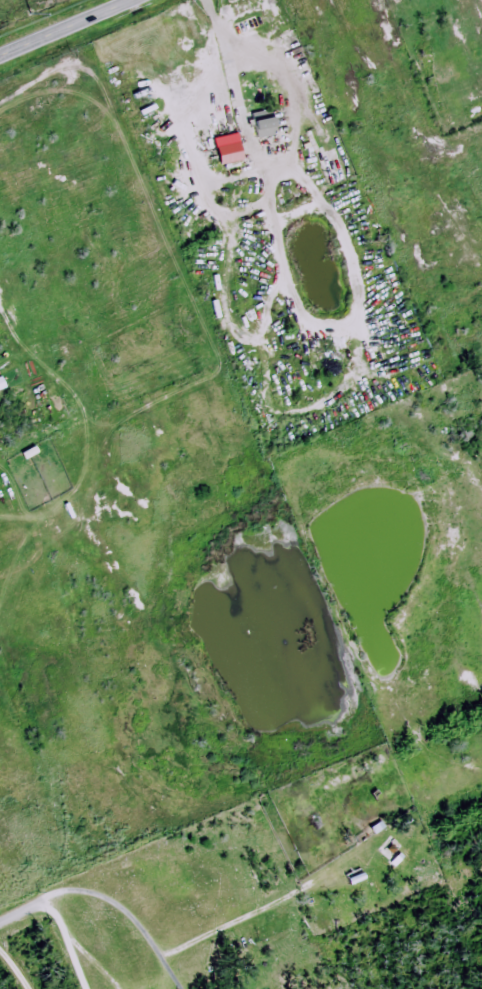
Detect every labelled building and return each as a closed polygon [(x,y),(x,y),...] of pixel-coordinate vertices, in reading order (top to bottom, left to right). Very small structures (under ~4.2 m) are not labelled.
[(275,135),(290,132),(284,109),(248,117),(256,151),(278,146),(275,135)] [(211,289),(223,326),(233,323),(226,301),(230,299),(225,284),(211,289)]
